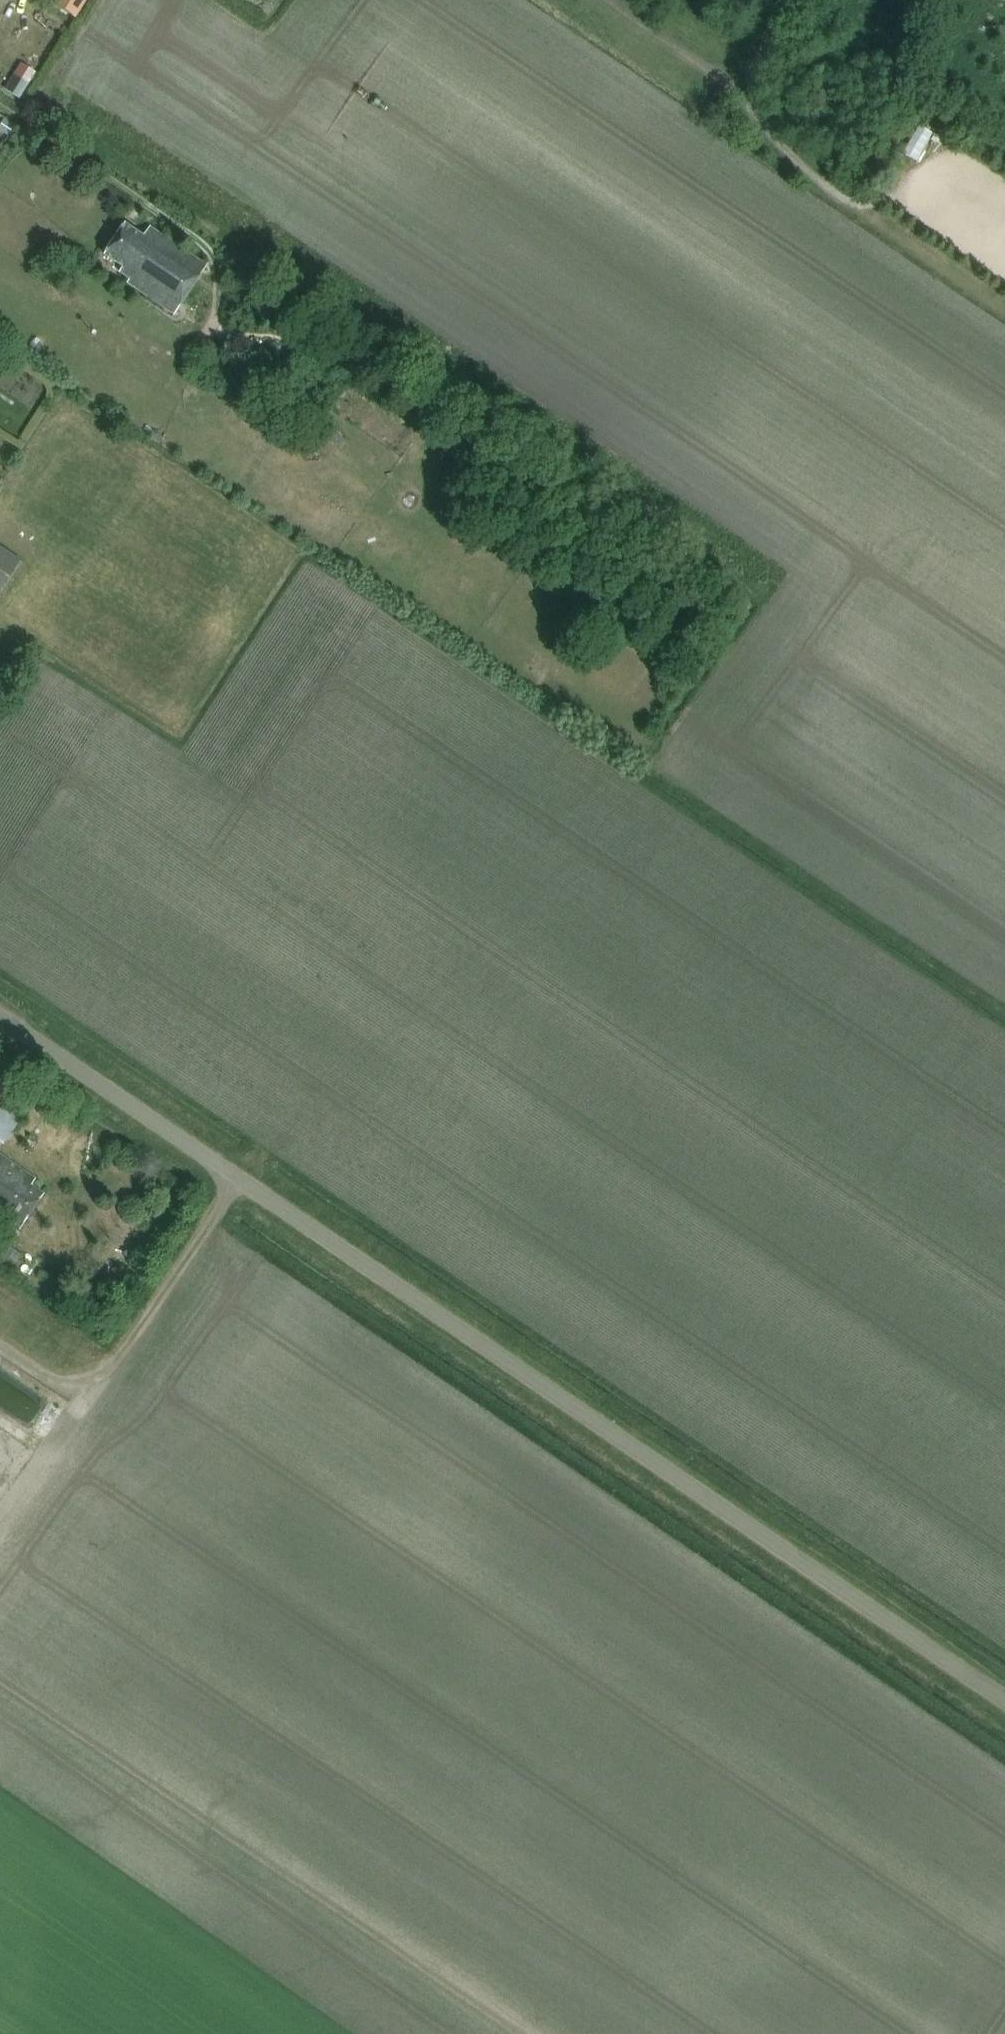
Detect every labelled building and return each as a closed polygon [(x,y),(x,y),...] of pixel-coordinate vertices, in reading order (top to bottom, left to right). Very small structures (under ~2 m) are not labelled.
[(53,5),(75,19),(87,0),(56,0),(53,5)] [(14,75),(5,90),(20,99),(29,84),(14,75)] [(5,119),(0,127),(0,132),(8,137),(15,126),(5,119)] [(131,281),(129,285),(177,317),(210,268),(151,229),(146,237),(128,225),(106,257),(124,269),(120,274),(131,281)] [(22,558),(0,543),(0,590),(22,558)] [(11,1090),(0,1082),(0,1106),(11,1090)] [(3,1107),(0,1111),(0,1132),(10,1138),(22,1119),(3,1107)] [(0,1230),(11,1214),(25,1224),(44,1195),(32,1186),(36,1179),(0,1154),(0,1230)] [(22,1256),(10,1248),(3,1259),(14,1267),(22,1256)]
